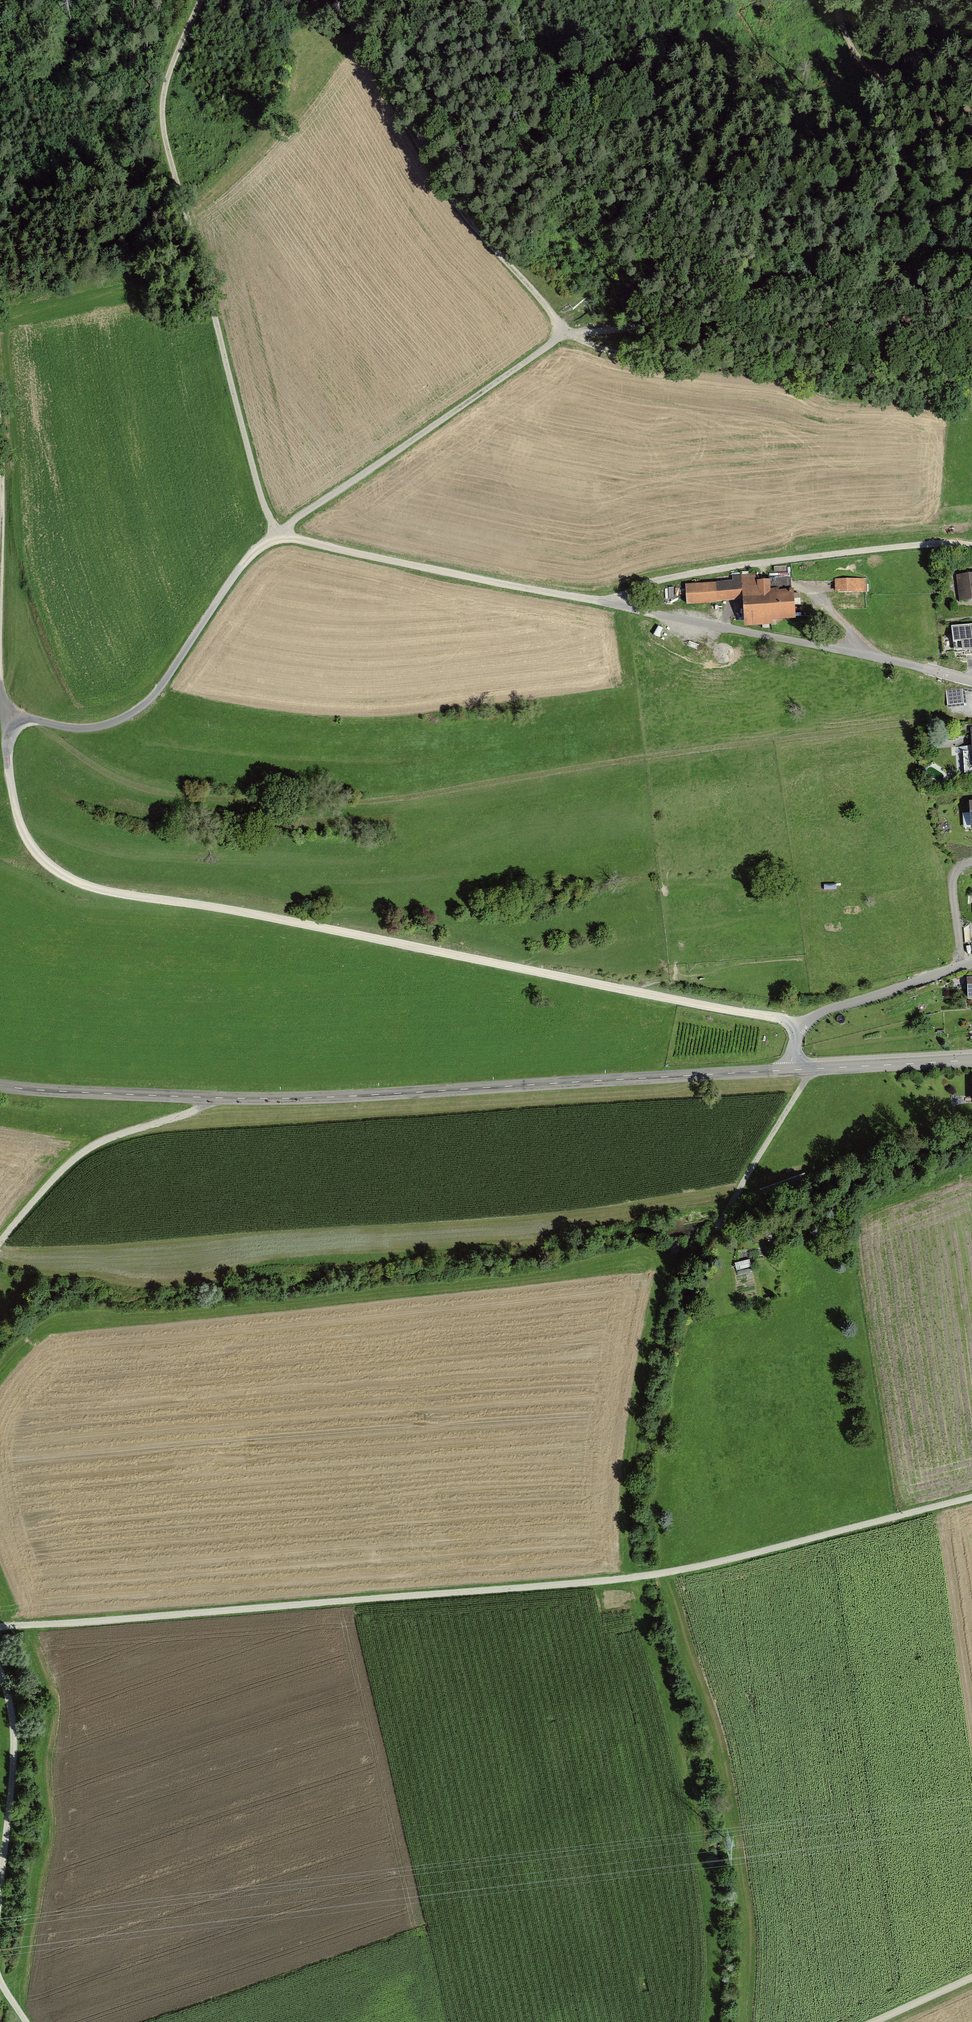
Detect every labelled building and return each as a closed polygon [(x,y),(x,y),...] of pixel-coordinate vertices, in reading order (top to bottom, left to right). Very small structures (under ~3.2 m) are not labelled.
[(971,599),(971,574),(957,576),(960,600),(971,599)] [(770,581),(754,582),(754,575),(730,576),(730,583),(685,585),(686,605),(743,602),(744,625),(771,624),(770,621),(795,619),(794,594),(771,595),(770,581)] [(791,591),(789,577),(778,578),(779,593),(791,591)] [(868,580),(834,581),(834,594),(868,592),(868,580)] [(951,627),(953,652),(971,650),(971,625),(951,627)] [(968,728),(969,749),(962,749),(963,775),(971,774),(971,728),(968,728)] [(749,1260),(734,1263),(736,1271),(750,1268),(749,1260)] [(14,1302),(21,1287),(11,1282),(4,1296),(14,1302)]
